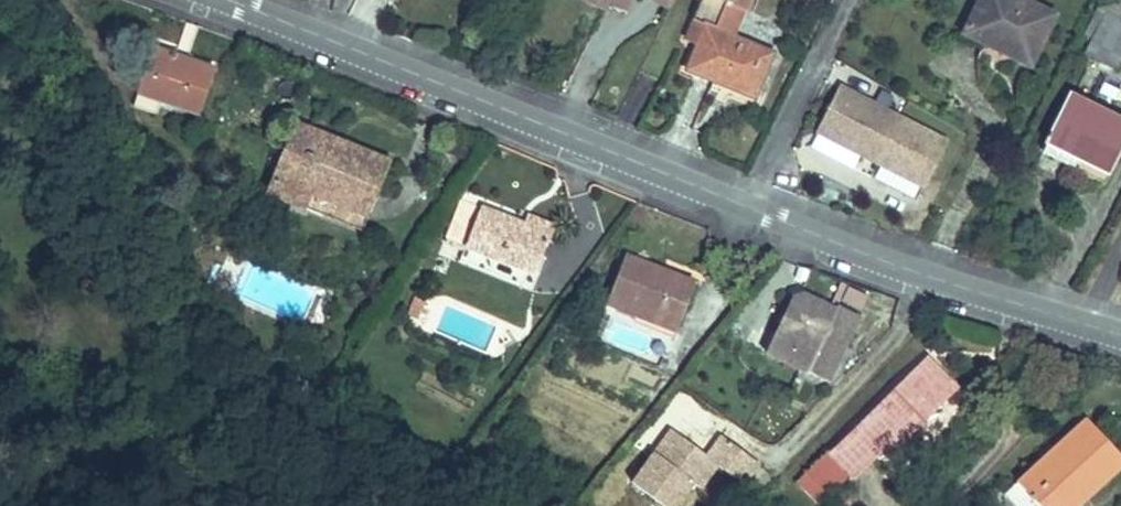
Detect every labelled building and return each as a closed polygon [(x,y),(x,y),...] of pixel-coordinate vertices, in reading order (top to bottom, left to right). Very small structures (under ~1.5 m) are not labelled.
[(605,0),(588,0),(605,9),(608,2),(605,0)] [(608,2),(628,12),(635,0),(605,0),(608,2)] [(670,8),(674,0),(654,0),(670,8)] [(692,19),(704,25),(697,43),(685,69),(722,85),(724,81),(756,95),(773,54),(731,36),(715,29),(726,1),(743,9),(746,0),(700,0),(692,19)] [(971,19),(1012,39),(1005,54),(1030,66),(1054,15),(1023,0),(980,0),(971,19)] [(1084,34),(1093,38),(1105,13),(1111,0),(1101,0),(1084,34)] [(1114,0),(1111,0),(1105,13),(1120,21),(1120,3),(1114,0)] [(715,29),(731,36),(743,9),(726,1),(715,29)] [(1120,59),(1120,21),(1105,13),(1093,38),(1085,54),(1116,70),(1120,59)] [(704,25),(692,19),(684,38),(697,43),(704,25)] [(971,19),(964,33),(1005,54),(1012,39),(971,19)] [(154,48),(138,94),(161,102),(198,115),(214,68),(187,59),(184,67),(173,63),(176,55),(154,48)] [(184,67),(187,59),(176,55),(173,63),(184,67)] [(724,81),(722,85),(754,99),(756,95),(724,81)] [(885,110),(874,104),(839,86),(815,132),(924,187),(947,141),(885,110)] [(874,104),(885,110),(892,96),(881,90),(874,104)] [(161,102),(138,94),(133,108),(156,115),(161,102)] [(1076,167),(1079,159),(1099,169),(1109,147),(1118,152),(1120,147),(1120,120),(1070,95),(1043,150),(1076,167)] [(293,123),(272,177),(368,216),(390,162),(293,123)] [(473,150),(451,142),(448,152),(469,160),(473,150)] [(1079,159),(1076,167),(1104,181),(1118,152),(1109,147),(1099,169),(1079,159)] [(272,177),(265,193),(362,232),(368,216),(272,177)] [(445,238),(465,246),(481,208),(461,200),(445,238)] [(533,275),(534,274),(547,241),(549,242),(554,229),(526,218),(523,224),(522,229),(515,226),(517,222),(481,208),(465,246),(465,248),(533,275)] [(533,275),(465,248),(459,262),(531,290),(537,275),(534,274),(533,275)] [(606,303),(640,316),(676,330),(692,289),(659,276),(661,271),(625,256),(606,303)] [(694,284),(661,271),(659,276),(692,289),(694,284)] [(842,301),(861,310),(868,297),(849,287),(842,301)] [(835,310),(803,295),(791,299),(766,353),(828,383),(860,316),(837,305),(835,310)] [(417,319),(425,302),(415,298),(408,315),(417,319)] [(676,330),(640,316),(637,324),(673,338),(676,330)] [(882,451),(883,452),(908,427),(913,432),(957,389),(927,358),(828,455),(827,454),(798,483),(815,501),(822,498),(825,494),(826,495),(847,474),(853,480),(882,451)] [(1020,482),(1043,505),(1065,505),(1071,500),(1076,505),(1077,505),(1120,465),(1120,459),(1085,421),(1020,482)] [(908,427),(883,452),(887,457),(913,432),(908,427)] [(659,457),(676,434),(669,429),(653,452),(659,457)] [(665,505),(678,505),(694,484),(702,490),(719,467),(744,485),(760,464),(720,435),(706,455),(676,434),(659,457),(653,452),(631,481),(665,505)] [(1020,482),(1019,480),(1003,495),(1013,505),(1043,505),(1020,482)]
